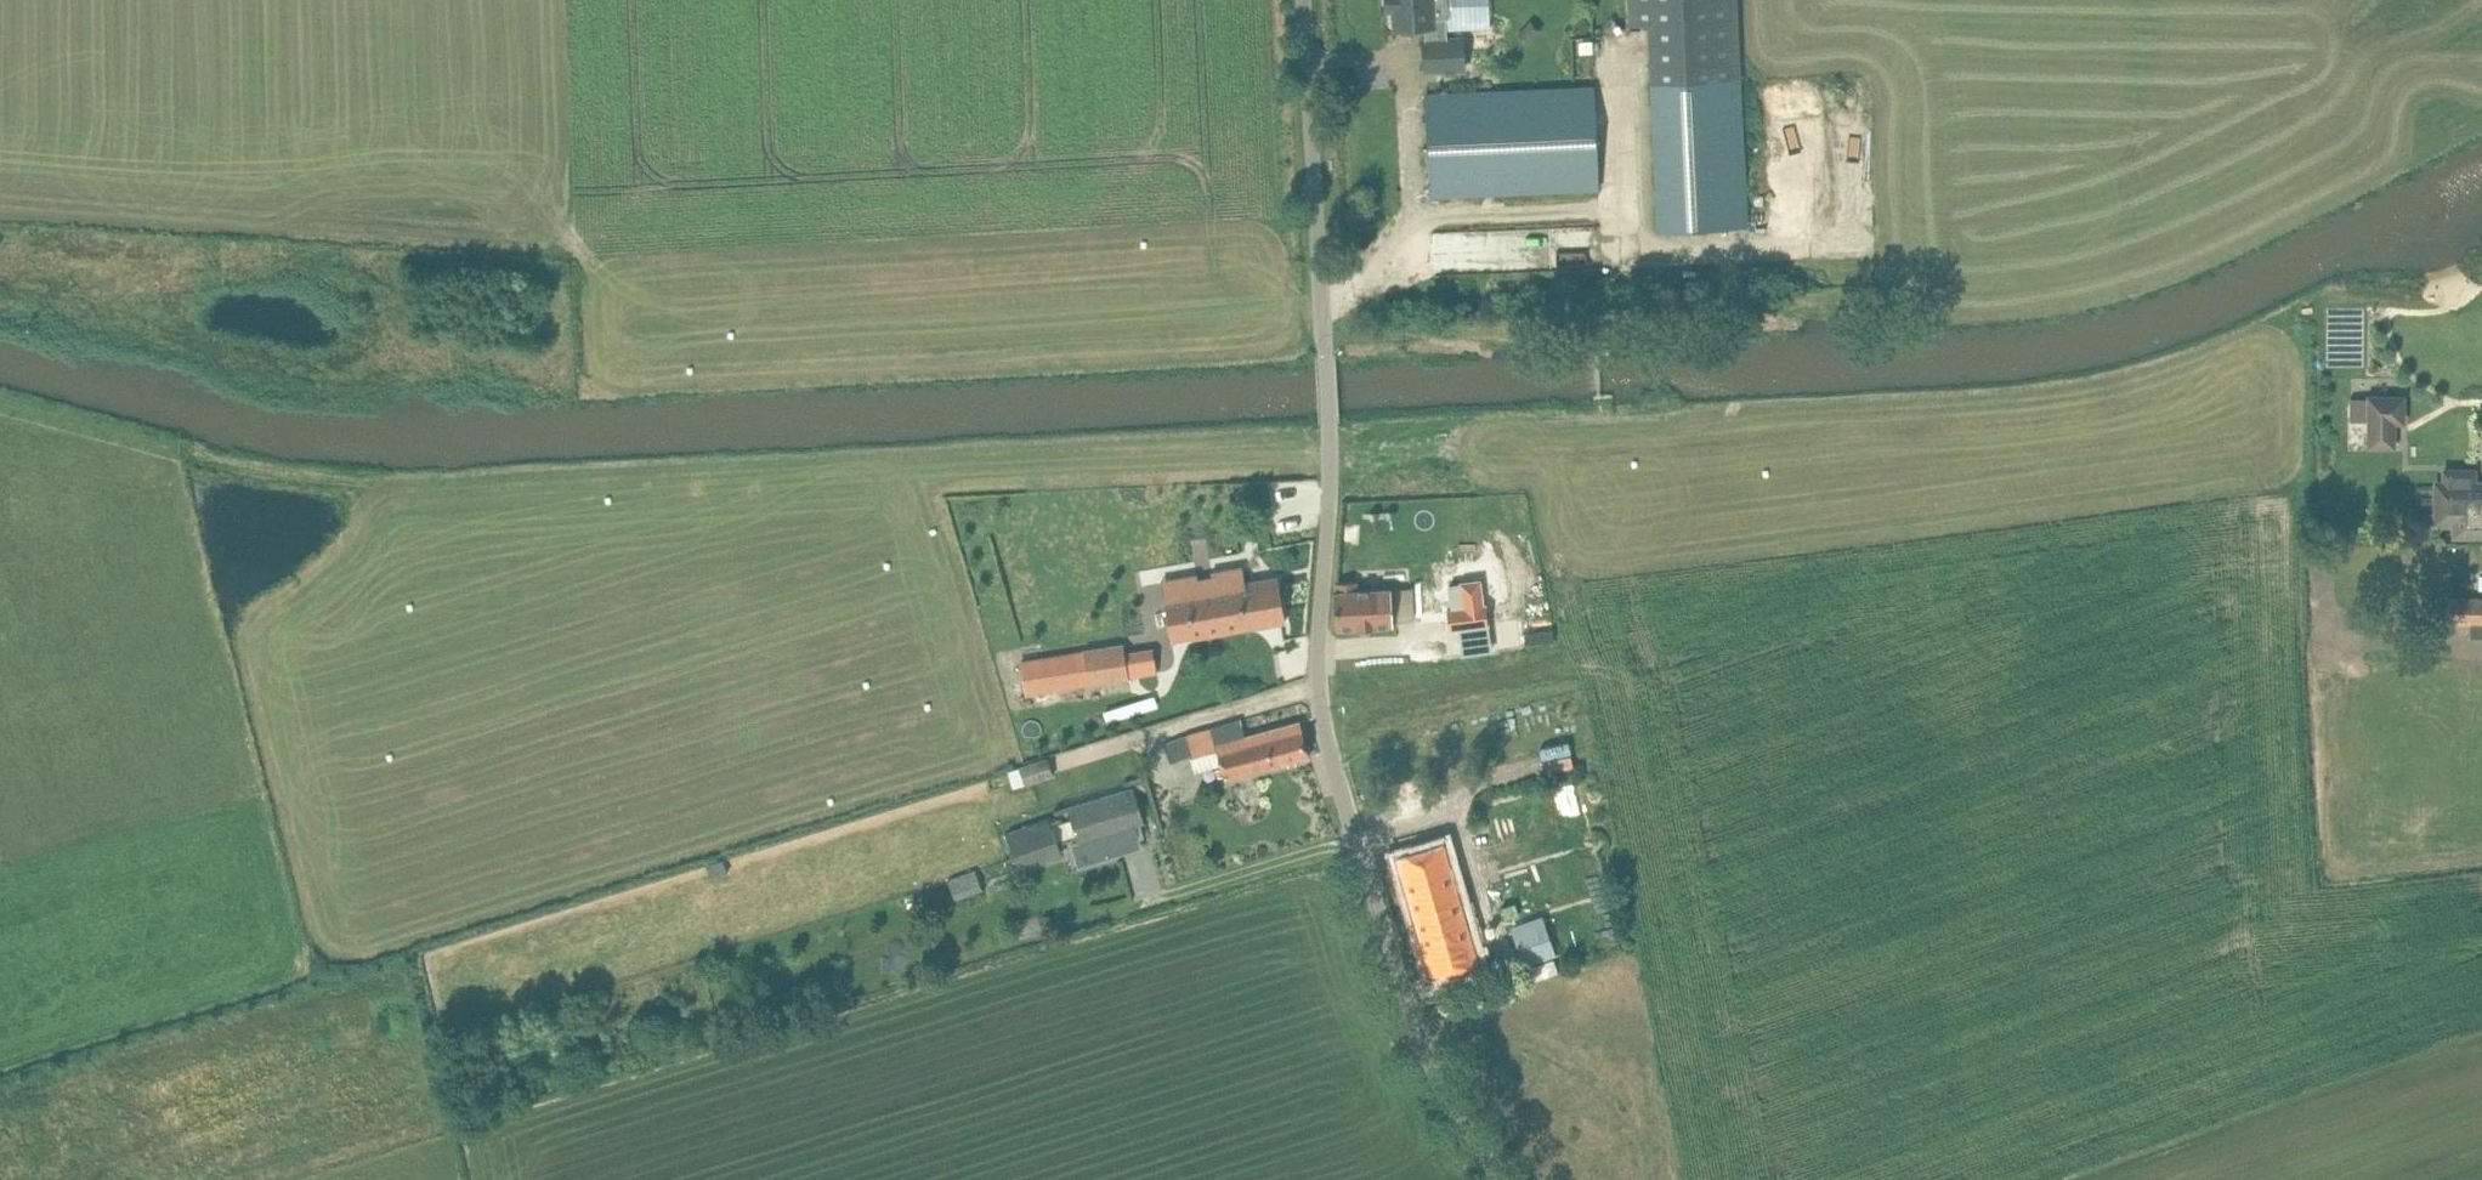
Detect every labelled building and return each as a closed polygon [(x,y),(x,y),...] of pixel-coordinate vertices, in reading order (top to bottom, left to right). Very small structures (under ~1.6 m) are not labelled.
[(1386,9),(1393,8),(1394,28),(1424,27),(1425,39),(1423,39),(1422,41),(1424,70),(1464,68),(1462,37),(1447,38),(1446,17),(1433,17),(1432,0),(1385,0),(1386,9)] [(1628,26),(1648,24),(1657,231),(1748,227),(1738,0),(1628,0),(1628,26)] [(1425,94),(1431,199),(1437,198),(1437,196),(1598,187),(1593,86),(1425,94)] [(1421,275),(1483,272),(1482,238),(1420,241),(1421,275)] [(2403,397),(2369,397),(2369,445),(2393,445),(2393,421),(2403,421),(2403,397)] [(2441,516),(2473,516),(2473,531),(2481,531),(2481,487),(2474,487),(2474,470),(2444,470),(2444,487),(2441,487),(2441,516)] [(1171,641),(1286,621),(1279,579),(1245,585),(1242,568),(1161,582),(1171,641)] [(1487,622),(1485,604),(1481,604),(1478,580),(1460,583),(1460,585),(1448,586),(1451,608),(1446,609),(1449,629),(1457,628),(1487,623),(1487,622)] [(1334,582),(1336,627),(1391,624),(1390,589),(1357,591),(1357,581),(1334,582)] [(2448,582),(2448,611),(2481,611),(2481,582),(2448,582)] [(1520,647),(1516,618),(1487,622),(1487,623),(1490,651),(1520,647)] [(1022,659),(1026,693),(1165,671),(1160,645),(1126,651),(1125,643),(1022,659)] [(1109,720),(1157,706),(1153,694),(1105,708),(1109,720)] [(1194,755),(1216,749),(1224,778),(1309,755),(1300,721),(1245,736),(1240,719),(1186,735),(1185,734),(1163,743),(1166,747),(1172,762),(1193,752),(1194,755)] [(1014,787),(1053,773),(1047,755),(1008,769),(1014,787)] [(1143,822),(1133,787),(1068,807),(1079,842),(1092,838),(1099,858),(1140,846),(1138,837),(1142,835),(1139,824),(1143,822)] [(1052,825),(1058,839),(1074,832),(1068,818),(1052,825)] [(1008,837),(1018,867),(1061,851),(1050,821),(1008,837)] [(1396,855),(1432,975),(1481,961),(1445,841),(1396,855)] [(976,870),(948,879),(955,897),(982,888),(976,870)] [(1512,930),(1522,964),(1556,954),(1546,920),(1512,930)]
